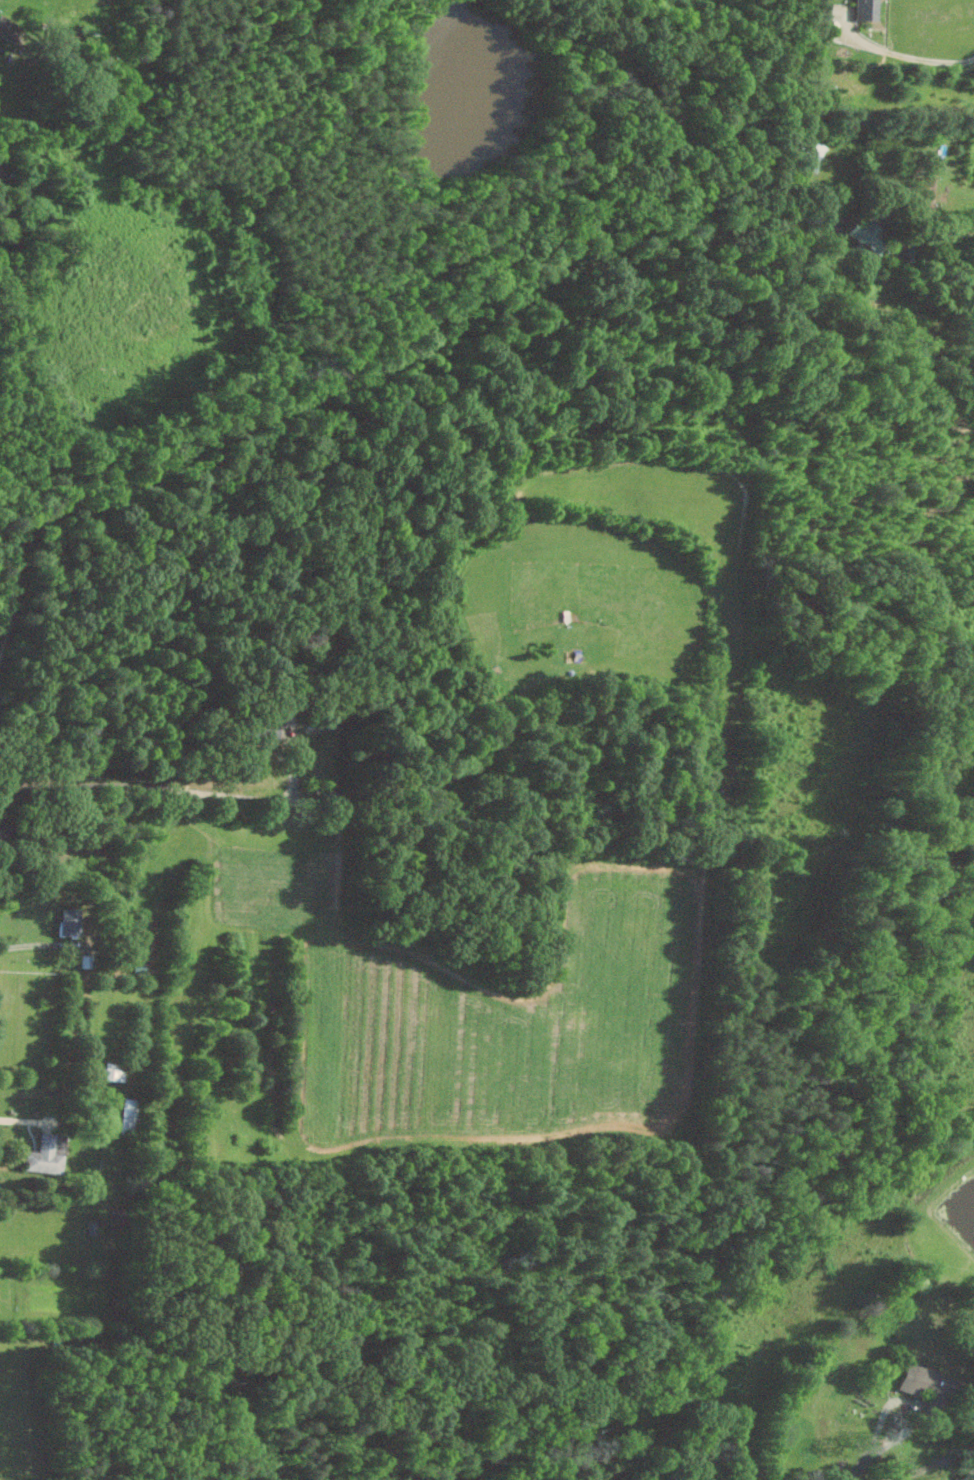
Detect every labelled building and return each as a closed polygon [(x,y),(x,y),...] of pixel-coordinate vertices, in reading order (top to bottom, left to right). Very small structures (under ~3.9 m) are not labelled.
[(859,19),(882,20),(882,0),(860,0),(859,19)] [(17,41),(24,26),(1,14),(0,17),(0,33),(17,41)] [(880,226),(855,215),(846,237),(880,252),(886,237),(877,233),(880,226)] [(83,909),(63,908),(62,935),(82,936),(83,909)] [(126,1066),(101,1065),(100,1080),(125,1081),(126,1066)] [(138,1099),(125,1097),(122,1133),(135,1135),(138,1099)] [(27,1171),(65,1174),(67,1155),(59,1154),(60,1143),(68,1144),(68,1135),(43,1133),(42,1152),(29,1151),(27,1171)] [(945,1417),(951,1395),(956,1397),(961,1377),(911,1363),(903,1390),(930,1398),(926,1412),(945,1417)]
